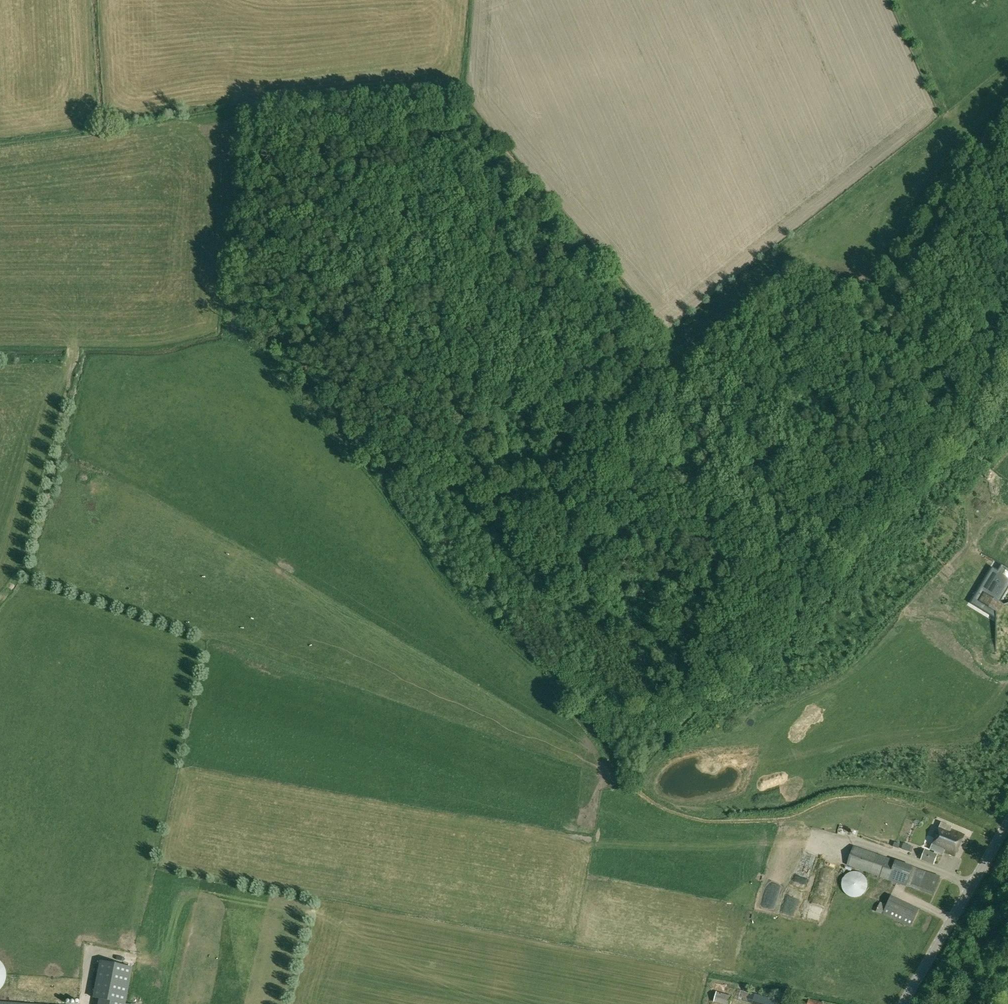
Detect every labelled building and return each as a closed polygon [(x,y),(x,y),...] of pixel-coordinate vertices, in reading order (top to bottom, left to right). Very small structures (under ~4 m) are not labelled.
[(1005,566),(981,552),(981,553),(994,560),(1004,567),(1004,568),(1001,573),(992,567),(990,571),(988,575),(990,576),(979,594),(977,593),(971,602),(980,608),(981,606),(982,606),(983,604),(993,610),(991,614),(990,615),(995,618),(994,618),(996,619),(996,622),(995,652),(996,652),(996,618),(1004,605),(1007,604),(1007,603),(1004,605),(999,601),(1006,590),(999,586),(1005,576),(1007,577),(1007,561),(1005,566)] [(921,860),(934,864),(938,855),(938,853),(943,855),(944,852),(955,857),(964,838),(950,832),(952,827),(941,823),(930,849),(935,851),(934,854),(925,850),(921,860)] [(913,847),(902,843),(900,849),(911,853),(913,847)] [(906,886),(913,867),(913,866),(877,854),(854,846),(847,865),(870,874),(906,886)] [(794,869),(804,873),(811,853),(801,849),(794,869)] [(913,867),(906,886),(934,896),(940,876),(913,867)] [(788,880),(801,884),(804,876),(791,871),(788,880)] [(842,884),(842,887),(843,890),(845,893),(848,895),(851,896),(854,897),(857,897),(860,896),(863,894),(865,892),(866,889),(867,886),(867,883),(867,880),(865,877),(863,875),(860,873),(857,872),(854,871),(851,872),(848,873),(846,875),(844,878),(842,881),(842,884)] [(876,912),(911,928),(919,909),(891,896),(887,905),(880,902),(876,912)] [(720,1003),(730,1003),(731,1000),(746,1003),(778,1003),(778,1000),(734,988),(734,989),(718,984),(714,1002),(720,1003)] [(78,1002),(87,1003),(88,991),(78,991),(78,1002)]
